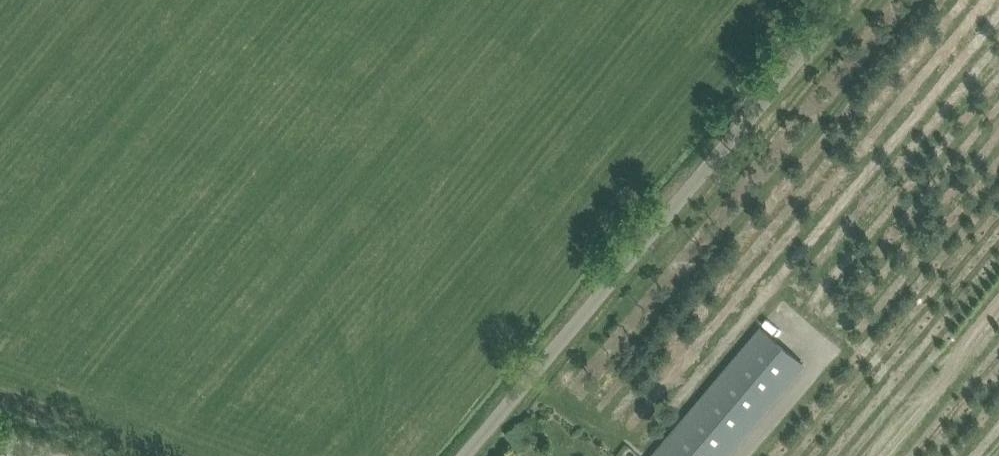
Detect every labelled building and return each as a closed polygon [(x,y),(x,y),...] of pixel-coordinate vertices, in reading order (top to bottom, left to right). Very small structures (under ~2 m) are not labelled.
[(804,364),(761,328),(653,455),(727,455),(804,364)]
